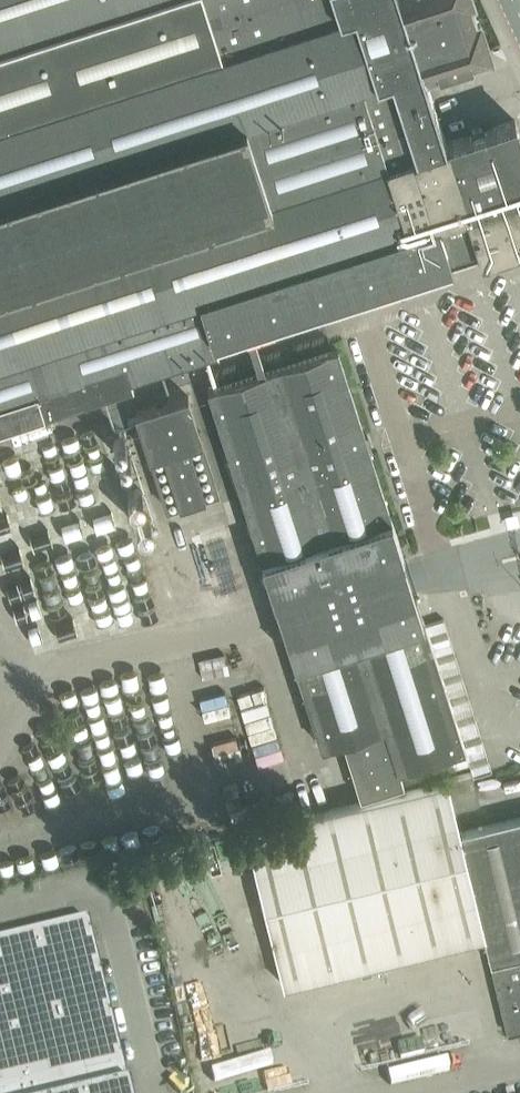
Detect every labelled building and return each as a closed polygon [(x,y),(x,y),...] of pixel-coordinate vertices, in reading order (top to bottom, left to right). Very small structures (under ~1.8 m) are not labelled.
[(473,133),(449,141),(449,140),(446,140),(425,74),(490,53),(479,19),(478,19),(472,0),(0,0),(0,427),(133,386),(131,378),(218,351),(214,338),(452,263),(451,259),(480,250),(482,256),(519,243),(519,136),(515,120),(484,130),(483,127),(472,130),(473,133)] [(338,348),(208,388),(275,597),(282,621),(288,638),(291,649),(322,746),(343,739),(361,797),(405,783),(400,768),(465,748),(426,625),(417,598),(412,581),(404,557),(403,555),(391,517),(391,516),(390,516),(338,348)] [(187,395),(136,411),(166,507),(218,491),(187,395)] [(246,829),(284,985),(484,936),(508,1034),(509,1034),(519,1031),(519,954),(497,960),(489,927),(484,928),(469,866),(492,860),(484,826),(460,831),(455,811),(480,805),(472,772),(447,778),(448,781),(247,829),(246,829)] [(484,826),(492,860),(469,866),(484,928),(489,927),(497,960),(519,954),(519,817),(484,826)] [(0,942),(0,1092),(130,1092),(88,921),(0,942)] [(421,1041),(398,1047),(401,1060),(425,1054),(421,1041)]
